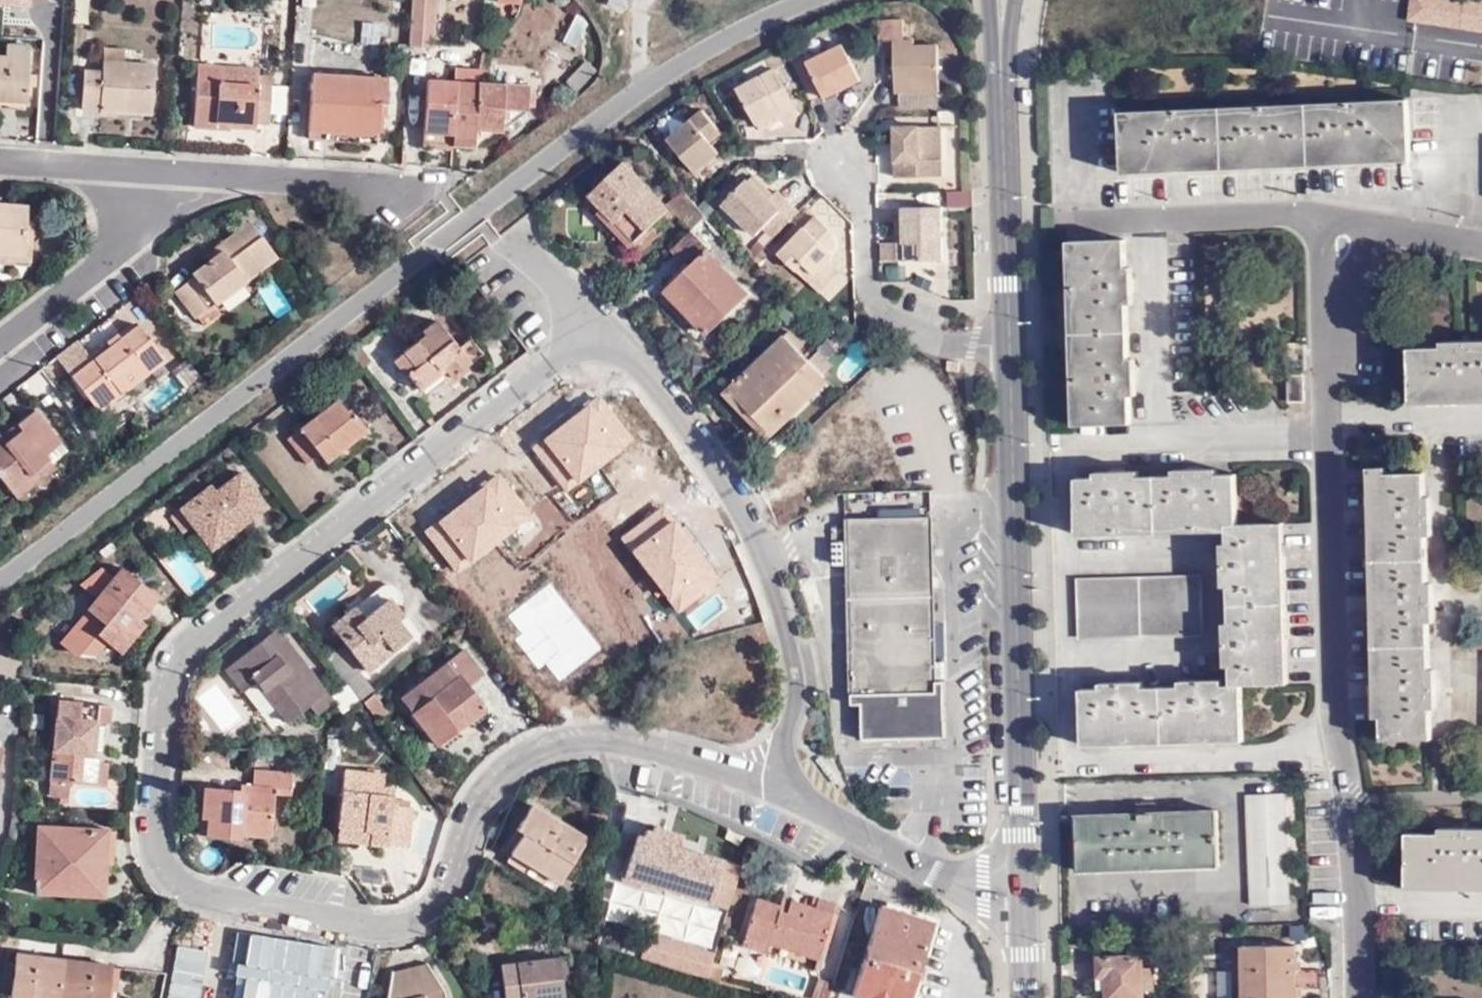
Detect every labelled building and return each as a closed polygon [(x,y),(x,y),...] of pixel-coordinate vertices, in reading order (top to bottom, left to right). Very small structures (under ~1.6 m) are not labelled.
[(440,0),(413,0),(410,47),(436,49),(440,0)] [(622,0),(608,0),(606,5),(621,9),(625,1),(622,0)] [(1405,23),(1481,33),(1481,0),(1408,0),(1405,23)] [(903,21),(881,22),(881,44),(893,43),(895,94),(900,94),(935,94),(940,93),(938,48),(915,48),(914,42),(904,42),(903,21)] [(841,40),(844,48),(809,64),(826,101),(862,85),(851,61),(866,55),(855,34),(841,40)] [(24,101),(25,85),(26,74),(28,45),(6,44),(5,57),(0,57),(0,99),(24,101)] [(81,111),(101,112),(101,100),(124,101),(124,106),(151,108),(155,64),(103,61),(103,72),(84,70),(81,111)] [(193,126),(215,128),(216,122),(227,123),(254,125),(255,123),(269,124),(272,77),(259,75),(258,85),(220,83),(220,66),(197,64),(193,126)] [(260,69),(220,66),(220,83),(258,85),(259,75),(260,69)] [(757,125),(770,119),(780,113),(783,119),(785,122),(799,114),(776,70),(739,91),(757,125)] [(26,74),(25,85),(34,85),(35,75),(26,74)] [(313,75),(309,130),(376,134),(377,117),(377,106),(386,107),(387,79),(313,75)] [(452,150),(452,146),(454,115),(477,116),(478,85),(428,81),(423,148),(452,150)] [(529,89),(484,86),(478,85),(477,116),(454,115),(452,146),(474,147),(474,131),(502,133),(502,130),(527,111),(529,89)] [(935,109),(935,94),(900,94),(900,108),(935,109)] [(24,101),(0,99),(0,108),(23,110),(24,101)] [(101,100),(101,112),(151,116),(151,108),(124,106),(124,101),(101,100)] [(385,117),(386,107),(377,106),(377,117),(385,117)] [(1123,168),(1410,154),(1408,107),(1121,119),(1123,168)] [(722,136),(703,113),(667,142),(695,175),(718,156),(710,146),(722,136)] [(780,113),(770,119),(772,125),(783,119),(780,113)] [(896,129),(896,150),(901,149),(901,162),(896,162),(896,178),(942,179),(942,130),(896,129)] [(376,134),(309,130),(309,139),(376,143),(376,134)] [(672,209),(669,205),(628,162),(592,194),(604,208),(636,243),(672,209)] [(754,177),(749,182),(769,201),(774,196),(754,177)] [(755,237),(769,222),(788,203),(777,193),(774,196),(769,201),(749,182),(748,180),(723,206),(755,237)] [(604,208),(592,194),(586,199),(600,213),(604,208)] [(973,205),(972,194),(969,195),(954,195),(954,205),(973,205)] [(788,203),(769,222),(763,229),(773,238),(798,213),(788,203)] [(4,264),(5,255),(22,256),(24,230),(25,206),(0,204),(0,264),(4,264)] [(631,248),(636,243),(604,208),(600,213),(631,248)] [(904,229),(904,263),(942,264),(942,211),(896,210),(896,230),(904,229)] [(781,257),(798,274),(805,267),(817,277),(832,263),(835,259),(831,255),(825,249),(829,245),(835,237),(817,220),(781,257)] [(219,312),(214,305),(277,259),(250,222),(206,255),(209,259),(192,273),(195,277),(175,292),(194,317),(195,317),(202,326),(219,312)] [(691,233),(708,251),(716,243),(698,226),(693,231),(691,233)] [(5,255),(4,264),(32,266),(33,230),(24,230),(22,256),(5,255)] [(691,233),(672,251),(688,269),(667,289),(708,335),(750,296),(708,251),(691,233)] [(1125,241),(1068,244),(1076,426),(1131,423),(1125,241)] [(759,244),(748,257),(755,264),(767,251),(759,244)] [(881,263),(897,263),(896,244),(881,244),(881,263)] [(835,250),(829,245),(825,249),(831,255),(835,250)] [(755,264),(760,268),(771,256),(767,251),(755,264)] [(805,267),(798,274),(821,295),(843,273),(832,263),(817,277),(805,267)] [(392,361),(416,393),(445,371),(449,378),(469,362),(437,320),(421,332),(424,335),(392,361)] [(92,359),(78,341),(56,357),(98,410),(166,359),(138,324),(120,338),(108,347),(92,359)] [(105,342),(108,347),(120,338),(116,332),(105,342)] [(791,332),(788,335),(800,349),(804,345),(791,332)] [(788,335),(732,387),(768,427),(824,376),(822,374),(809,359),(800,349),(788,335)] [(1481,398),(1481,348),(1410,351),(1412,400),(1481,398)] [(817,352),(809,359),(822,374),(831,366),(817,352)] [(445,371),(416,393),(422,400),(449,378),(445,371)] [(768,427),(732,387),(726,394),(765,436),(774,437),(831,384),(824,376),(768,427)] [(1291,402),(1303,402),(1302,377),(1291,378),(1291,402)] [(319,454),(326,463),(366,431),(353,413),(349,416),(337,400),(288,440),(306,464),(319,454)] [(16,425),(19,430),(4,442),(0,437),(0,475),(11,489),(49,459),(46,455),(60,443),(34,411),(16,425)] [(16,425),(14,423),(0,434),(0,437),(4,442),(19,430),(16,425)] [(55,466),(49,459),(11,489),(15,496),(55,466)] [(475,590),(477,588),(486,581),(502,601),(494,609),(493,610),(503,624),(520,611),(509,596),(524,585),(530,592),(553,574),(548,567),(575,546),(570,539),(585,527),(586,538),(643,529),(642,509),(644,509),(642,485),(616,489),(614,473),(608,470),(584,474),(581,477),(583,490),(584,504),(572,510),(566,502),(564,499),(549,512),(549,517),(524,538),(515,526),(479,554),(482,558),(461,573),(475,590)] [(181,509),(204,541),(231,520),(236,529),(268,506),(243,473),(217,492),(212,485),(181,509)] [(1382,740),(1431,738),(1424,474),(1373,475),(1382,740)] [(1079,531),(1238,525),(1236,475),(1077,481),(1079,531)] [(583,490),(566,502),(572,510),(584,504),(583,490)] [(231,520),(204,541),(210,549),(236,529),(231,520)] [(852,595),(934,593),(933,521),(850,522),(850,542),(833,543),(834,564),(851,565),(852,595)] [(1278,524),(1227,526),(1232,686),(1283,684),(1278,524)] [(575,546),(586,538),(585,527),(570,539),(575,546)] [(98,634),(116,649),(140,621),(150,609),(144,603),(152,592),(122,567),(88,610),(104,624),(98,634)] [(1081,639),(1203,635),(1201,578),(1080,582),(1081,639)] [(158,599),(152,592),(144,603),(150,609),(158,599)] [(935,659),(934,593),(852,595),(853,694),(946,693),(946,683),(936,684),(935,679),(935,659)] [(330,625),(345,645),(364,668),(367,671),(409,636),(398,621),(404,617),(390,598),(357,623),(349,611),(330,625)] [(140,621),(116,649),(122,654),(146,626),(140,621)] [(311,705),(318,714),(335,702),(279,630),(226,670),(242,691),(255,681),(287,724),(311,705)] [(364,668),(345,645),(340,649),(359,671),(364,668)] [(483,675),(464,649),(400,698),(435,743),(482,707),(468,687),(483,675)] [(947,658),(935,659),(935,679),(948,678),(947,658)] [(1243,686),(1083,691),(1084,740),(1243,736),(1243,686)] [(346,711),(358,701),(350,691),(339,699),(346,711)] [(947,741),(946,693),(853,694),(854,706),(863,706),(863,741),(881,741),(881,731),(923,731),(923,741),(947,741)] [(375,697),(364,705),(378,723),(388,715),(375,697)] [(93,761),(94,754),(97,721),(110,722),(111,706),(60,701),(49,790),(69,792),(70,780),(105,784),(108,762),(99,761),(93,761)] [(881,741),(923,741),(923,731),(881,731),(881,741)] [(240,827),(270,831),(274,794),(291,795),(292,775),(255,770),(253,784),(240,783),(240,791),(203,787),(201,820),(208,821),(207,836),(239,840),(239,834),(240,827)] [(371,832),(369,843),(409,847),(413,809),(392,806),(393,789),(383,788),(384,774),(345,770),(340,828),(371,832)] [(1290,904),(1287,796),(1248,797),(1251,905),(1290,904)] [(534,805),(517,831),(524,835),(511,855),(558,884),(587,838),(534,805)] [(1080,873),(1219,867),(1218,810),(1078,816),(1080,873)] [(605,831),(606,815),(595,815),(595,830),(605,831)] [(270,837),(270,831),(240,827),(239,834),(270,837)] [(648,838),(679,847),(682,836),(653,827),(648,838)] [(102,882),(103,862),(105,831),(37,828),(34,878),(102,882)] [(339,839),(369,843),(371,832),(340,828),(339,839)] [(105,831),(103,862),(113,863),(115,831),(105,831)] [(721,861),(679,847),(648,838),(637,835),(624,875),(709,902),(721,861)] [(1481,886),(1481,836),(1407,835),(1407,884),(1481,886)] [(101,897),(102,882),(34,878),(34,892),(101,897)] [(815,906),(791,899),(787,913),(779,910),(780,905),(756,898),(743,945),(767,953),(769,944),(818,960),(836,902),(819,897),(815,906)] [(787,913),(791,899),(783,897),(780,905),(779,910),(787,913)] [(851,995),(862,997),(909,997),(932,924),(878,906),(851,995)] [(647,931),(639,957),(704,975),(711,949),(647,931)] [(1295,947),(1242,949),(1243,973),(1243,997),(1297,997),(1295,947)] [(106,990),(109,966),(15,954),(10,996),(23,997),(105,997),(106,990)] [(564,955),(557,956),(560,979),(567,978),(564,955)] [(246,975),(228,972),(229,961),(200,956),(192,997),(242,997),(246,975)] [(557,956),(499,963),(504,997),(562,997),(560,979),(557,956)] [(1145,991),(1155,991),(1154,969),(1144,970),(1143,957),(1097,959),(1098,980),(1105,979),(1106,997),(1146,997),(1145,991)] [(228,972),(246,975),(254,976),(256,966),(229,961),(228,972)] [(707,980),(719,984),(724,966),(713,963),(707,980)] [(442,990),(427,964),(392,971),(387,997),(444,997),(442,990)] [(109,966),(106,990),(114,991),(117,967),(109,966)] [(1243,973),(1234,973),(1235,997),(1243,997),(1243,973)]
